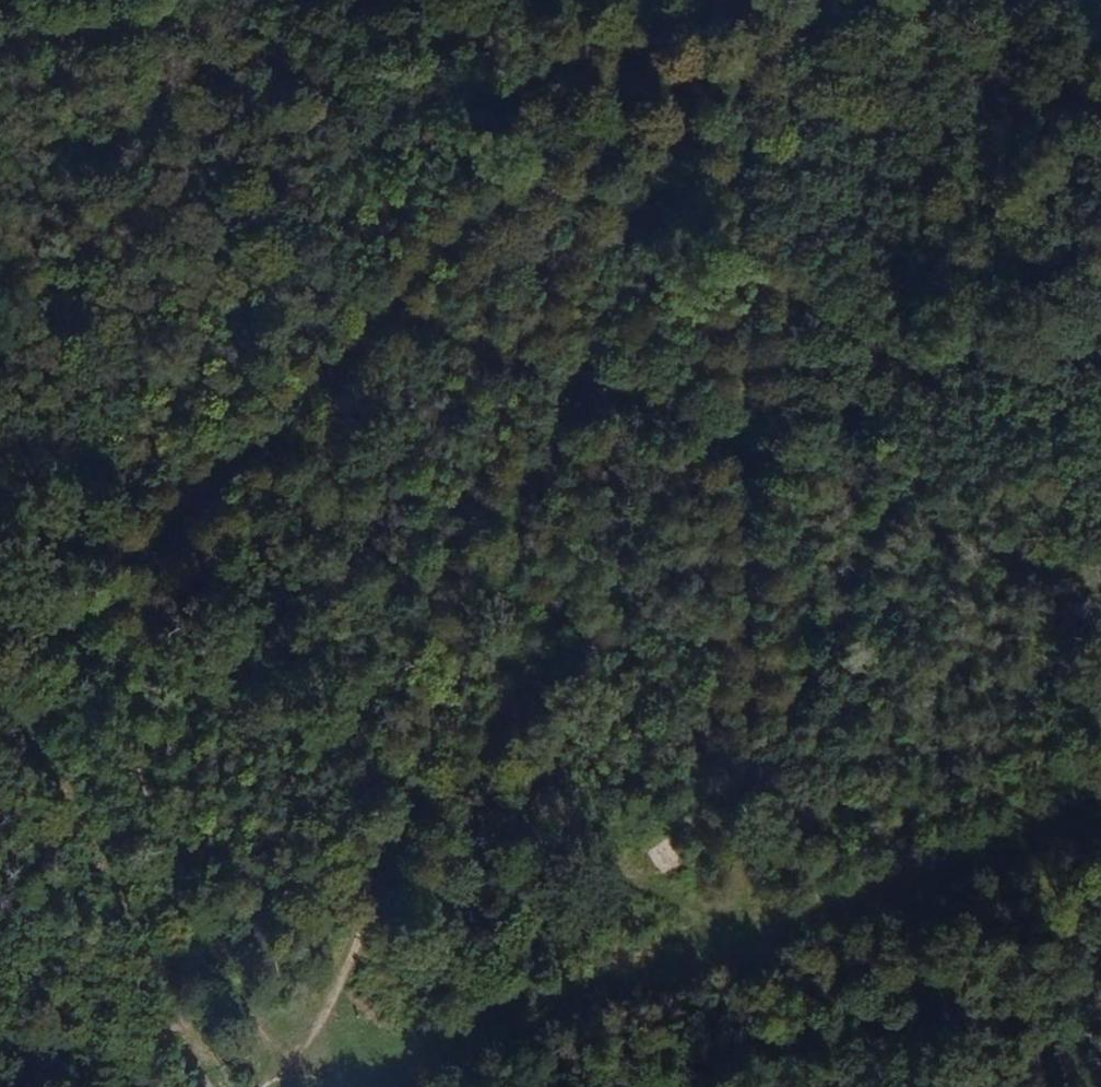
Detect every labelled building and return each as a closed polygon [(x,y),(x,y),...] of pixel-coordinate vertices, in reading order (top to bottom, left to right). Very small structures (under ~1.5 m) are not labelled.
[(647,850),(663,875),(684,861),(667,837),(647,850)]
